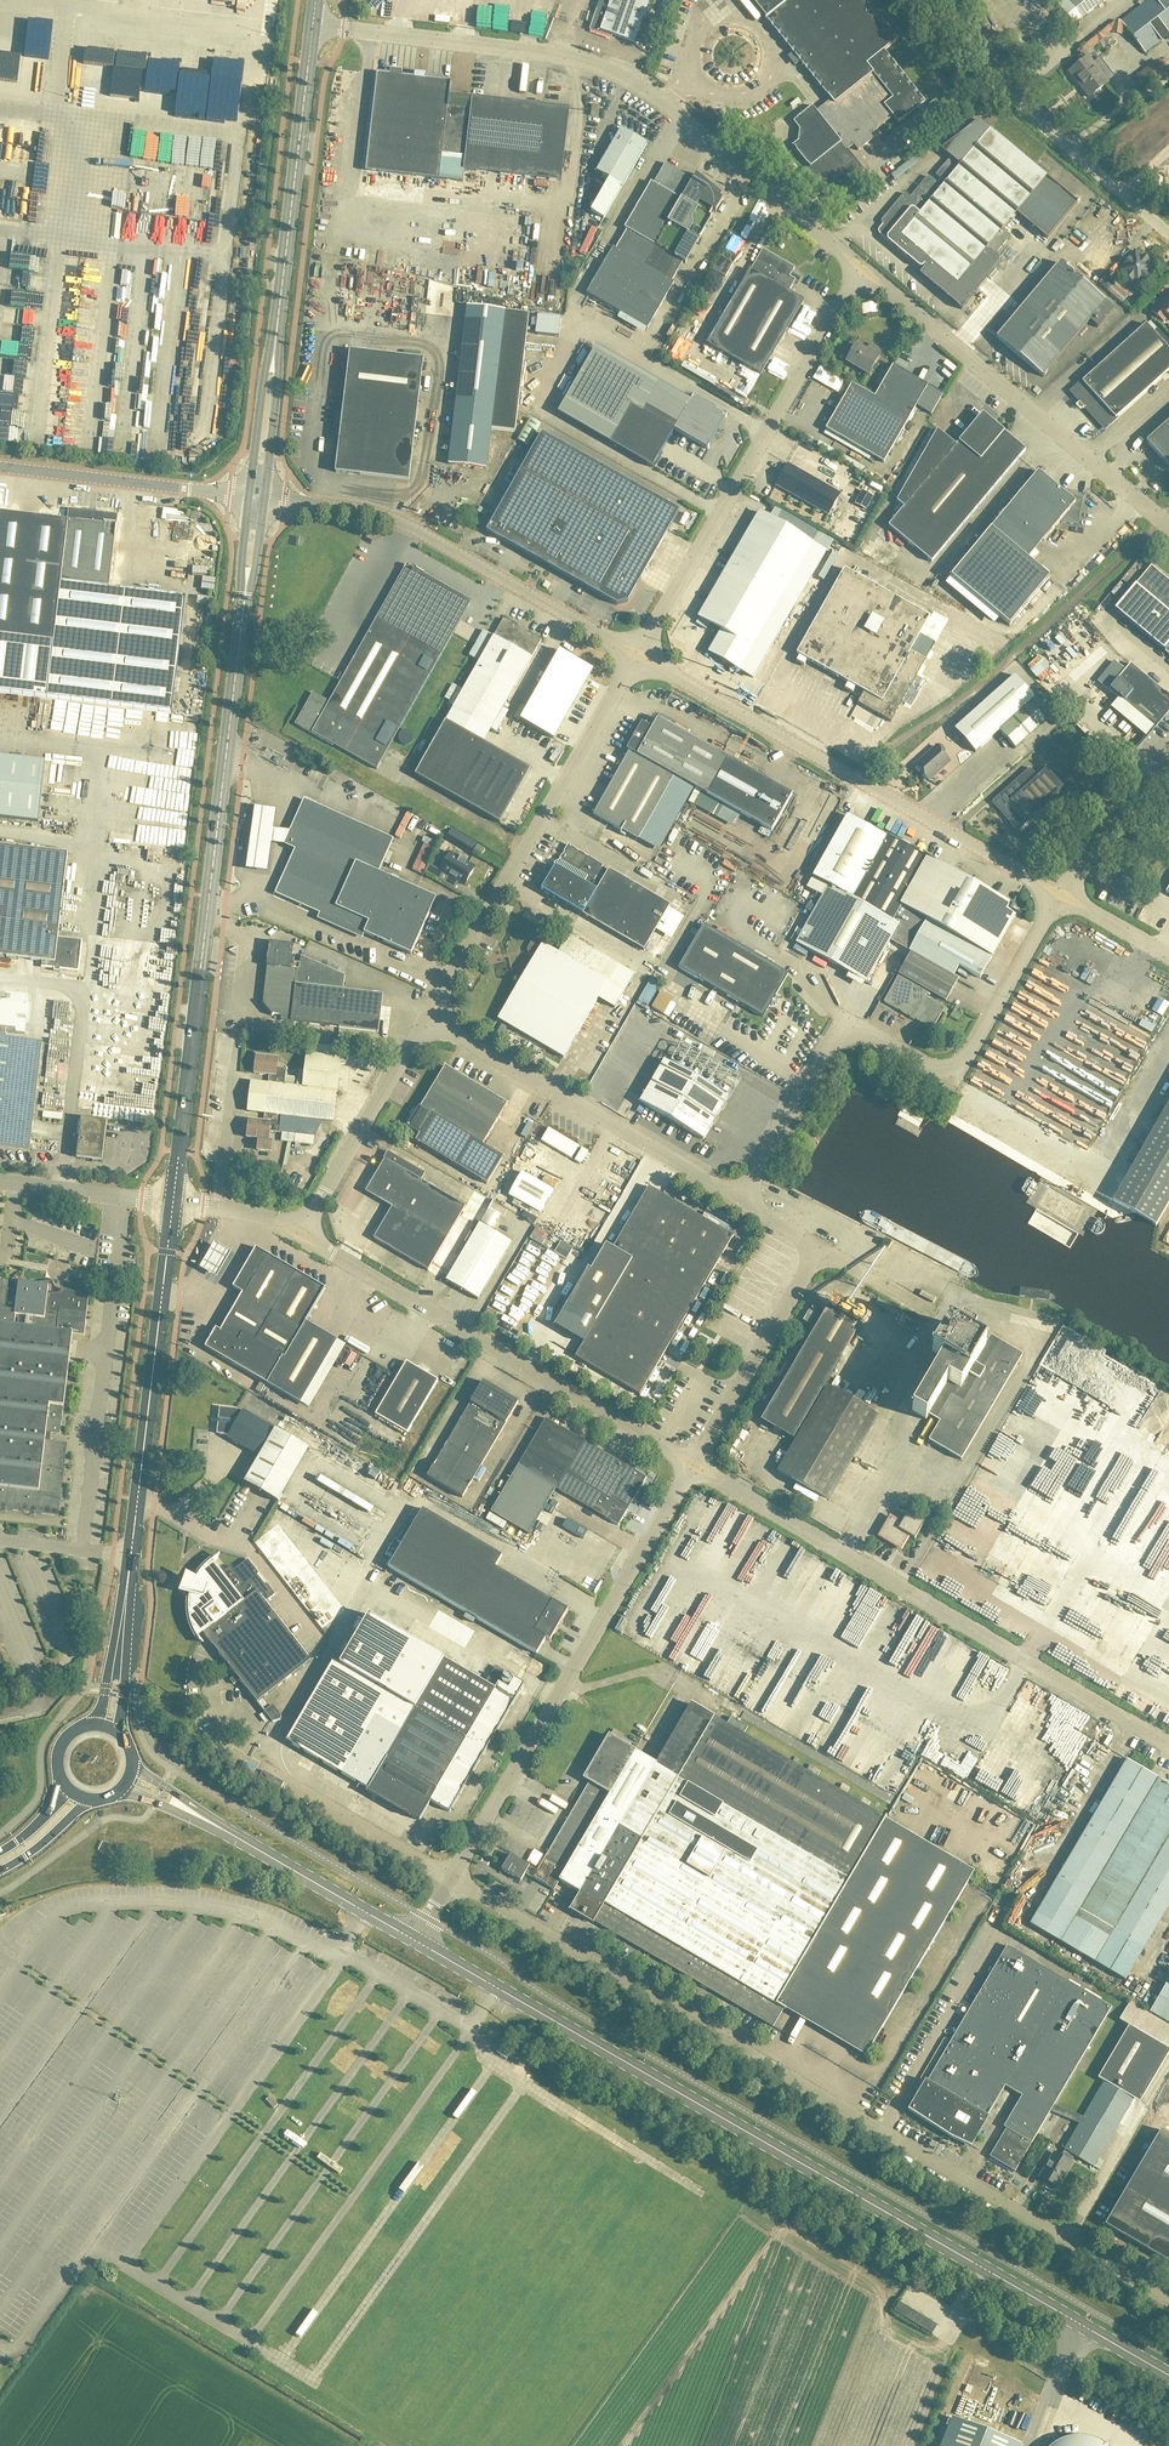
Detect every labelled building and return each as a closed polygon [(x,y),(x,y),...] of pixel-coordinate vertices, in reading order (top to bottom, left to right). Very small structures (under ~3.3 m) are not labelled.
[(650,0),(600,0),(590,30),(611,38),(612,36),(635,44),(650,0)] [(699,25),(707,30),(726,2),(723,0),(717,0),(699,25)] [(817,112),(813,107),(794,122),(794,123),(795,122),(801,130),(800,142),(794,146),(793,146),(810,167),(813,165),(824,178),(817,184),(829,198),(864,171),(845,147),(851,142),(858,151),(873,139),(870,135),(892,117),(898,124),(924,103),(883,52),(898,41),(865,0),(751,0),(766,19),(765,20),(767,19),(832,101),(817,112)] [(1103,0),(1063,0),(1058,4),(1063,10),(1059,14),(1058,19),(1067,31),(1072,32),(1078,27),(1078,20),(1103,0)] [(1168,36),(1168,0),(1149,0),(1121,22),(1146,53),(1168,36)] [(1089,98),(1108,83),(1085,53),(1080,57),(1083,61),(1069,73),(1089,98)] [(1168,74),(1158,61),(1135,79),(1146,92),(1168,74)] [(463,182),(464,170),(561,181),(569,109),(472,97),(471,109),(447,106),(450,82),(377,74),(366,171),(463,182)] [(114,91),(116,110),(134,109),(132,89),(114,91)] [(592,105),(591,115),(598,116),(600,106),(592,105)] [(885,227),(879,234),(918,267),(921,268),(923,267),(926,269),(920,275),(962,309),(1002,261),(995,255),(1010,237),(1002,230),(1016,214),(1047,240),(1078,203),(1047,177),(1046,177),(990,130),(979,121),(941,150),(951,158),(947,161),(947,163),(945,166),(944,166),(936,176),(941,180),(938,184),(931,179),(928,178),(926,179),(911,197),(908,195),(905,194),(902,195),(882,219),(881,222),(882,225),(885,227)] [(609,179),(590,211),(603,219),(647,144),(621,129),(596,172),(609,179)] [(155,155),(155,146),(144,147),(145,156),(155,155)] [(685,263),(712,218),(709,216),(712,210),(715,212),(723,199),(720,198),(721,195),(696,174),(692,179),(665,163),(653,183),(651,182),(624,228),(626,229),(625,231),(615,249),(612,247),(586,293),(647,329),(673,283),(671,281),(681,264),(682,262),(685,263)] [(43,199),(44,184),(0,181),(0,197),(43,199)] [(208,219),(163,219),(163,237),(185,237),(185,243),(208,243),(208,219)] [(788,293),(795,281),(789,277),(794,269),(762,250),(707,345),(760,376),(803,302),(788,293)] [(1135,252),(1118,272),(1138,289),(1155,269),(1147,262),(1148,261),(1147,262),(1143,259),(1144,258),(1144,257),(1143,258),(1135,252)] [(10,270),(31,271),(32,254),(11,254),(10,270)] [(1114,309),(1059,264),(996,338),(1043,378),(1090,322),(1098,328),(1114,309)] [(120,266),(120,279),(126,279),(126,285),(138,285),(138,267),(120,266)] [(457,284),(482,283),(481,270),(457,271),(457,284)] [(1114,284),(1107,278),(1101,286),(1108,292),(1114,284)] [(1151,312),(1164,322),(1168,317),(1168,318),(1168,293),(1168,292),(1162,299),(1151,312)] [(22,326),(36,326),(36,306),(22,306),(22,326)] [(490,429),(514,432),(528,314),(504,311),(467,306),(448,464),(485,469),(490,429)] [(540,317),(538,336),(559,338),(561,319),(540,317)] [(184,324),(184,337),(196,337),(195,324),(184,324)] [(1146,325),(1083,383),(1072,393),(1105,429),(1115,419),(1116,419),(1168,371),(1168,351),(1146,325)] [(878,358),(882,352),(870,345),(867,351),(856,345),(855,348),(853,347),(850,353),(852,354),(847,362),(869,375),(878,358)] [(337,428),(341,429),(335,473),(409,481),(423,360),(350,351),(342,414),(339,414),(337,416),(335,426),(337,428)] [(594,351),(558,413),(610,444),(652,468),(674,430),(708,450),(727,416),(722,413),(693,397),(691,401),(677,425),(645,406),(657,386),(594,351)] [(826,430),(863,451),(884,463),(928,386),(893,366),(874,398),(852,385),(826,430)] [(176,425),(187,425),(191,373),(168,371),(166,388),(179,389),(176,425)] [(14,390),(15,372),(0,372),(0,390),(14,390)] [(932,563),(1026,451),(982,415),(956,446),(937,431),(897,502),(904,508),(888,527),(932,563)] [(529,419),(517,440),(528,447),(540,425),(529,419)] [(1146,442),(1168,468),(1168,422),(1146,442)] [(487,532),(617,606),(628,603),(679,511),(542,434),(520,472),(487,532)] [(872,461),(864,470),(873,479),(882,470),(872,461)] [(829,516),(841,494),(787,465),(775,486),(829,516)] [(1050,578),(1028,560),(1059,523),(1078,526),(1083,498),(1066,496),(1038,472),(991,530),(951,578),(1010,627),(1050,578)] [(872,497),(862,492),(855,505),(865,510),(872,497)] [(109,589),(117,515),(69,509),(67,521),(0,514),(0,693),(172,713),(186,598),(109,589)] [(699,619),(696,624),(706,631),(709,625),(722,633),(710,653),(739,670),(753,679),(832,542),(817,533),(781,513),(776,522),(760,513),(740,548),(719,584),(699,619)] [(359,649),(424,685),(472,601),(406,564),(359,649)] [(1151,567),(1114,610),(1168,656),(1168,588),(1168,587),(1168,585),(1168,581),(1151,567)] [(911,651),(930,618),(845,570),(798,655),(865,693),(859,704),(860,705),(889,721),(889,722),(890,722),(926,659),(911,651)] [(483,631),(469,656),(479,662),(446,721),(484,743),(491,730),(496,734),(509,712),(503,709),(541,641),(527,633),(525,632),(524,628),(519,629),(517,627),(503,619),(494,637),(483,631)] [(424,685),(359,649),(328,705),(323,702),(324,700),(313,694),(303,712),(308,715),(301,728),(333,746),(333,745),(377,770),(424,685)] [(592,670),(560,651),(520,719),(553,738),(592,670)] [(1154,728),(1168,710),(1168,697),(1131,665),(1109,691),(1118,699),(1110,708),(1119,715),(1146,738),(1154,728)] [(1015,750),(1052,717),(1015,676),(955,730),(975,753),(999,732),(1015,750)] [(1119,715),(1110,708),(1107,713),(1115,720),(1119,715)] [(690,787),(693,789),(694,788),(772,832),(792,795),(657,720),(652,730),(641,724),(637,722),(623,748),(622,748),(629,752),(690,787)] [(531,770),(484,743),(446,721),(415,776),(500,824),(531,770)] [(915,766),(929,781),(950,762),(936,747),(915,766)] [(676,820),(693,789),(690,787),(629,752),(611,784),(676,820)] [(37,823),(45,762),(0,756),(0,819),(37,823)] [(1018,831),(1029,822),(1027,820),(1063,788),(1046,769),(1037,777),(1030,769),(992,803),(1018,831)] [(669,833),(676,820),(611,784),(594,815),(639,840),(649,822),(669,833)] [(286,841),(284,844),(295,849),(276,894),(336,921),(334,927),(340,929),(342,924),(364,933),(364,934),(411,955),(436,899),(379,873),(394,840),(349,819),(349,820),(304,800),(292,828),(286,841)] [(277,807),(254,803),(246,866),(268,869),(272,840),(286,841),(292,828),(274,826),(277,807)] [(901,948),(923,908),(945,869),(936,863),(928,858),(927,858),(916,852),(916,851),(911,848),(910,849),(886,835),(885,837),(847,816),(807,888),(823,897),(796,944),(866,984),(890,942),(901,948)] [(475,844),(451,830),(446,839),(470,853),(475,844)] [(425,840),(412,867),(423,872),(435,845),(425,840)] [(482,855),(485,850),(477,845),(474,851),(482,855)] [(82,941),(58,938),(68,854),(0,846),(0,957),(42,961),(41,968),(79,972),(82,941)] [(644,951),(670,906),(609,870),(608,872),(602,868),(603,866),(568,846),(559,861),(554,864),(555,867),(541,891),(644,951)] [(448,861),(441,872),(458,882),(464,886),(474,868),(460,860),(446,852),(443,858),(448,861)] [(1013,907),(945,869),(923,908),(997,949),(1016,915),(1010,912),(1013,907)] [(162,885),(163,872),(149,870),(148,883),(162,885)] [(911,954),(922,960),(927,950),(959,967),(980,979),(997,949),(923,908),(901,948),(911,954)] [(763,1018),(788,975),(704,925),(679,968),(763,1018)] [(100,976),(113,976),(114,936),(100,936),(100,976)] [(525,974),(498,1019),(563,1058),(598,998),(608,982),(624,992),(634,975),(569,936),(558,953),(543,945),(536,941),(532,942),(527,950),(528,953),(535,957),(525,973),(522,971),(522,972),(525,974)] [(338,1028),(343,990),(344,977),(301,957),(300,964),(292,963),(294,945),(270,943),(267,967),(268,967),(264,1002),(262,1004),(272,1017),(274,1015),(282,1016),(281,1021),(338,1028)] [(927,950),(922,960),(911,954),(883,1003),(932,1030),(944,1009),(925,998),(928,992),(945,1002),(957,981),(953,978),(959,967),(927,950)] [(652,977),(638,1002),(649,1009),(664,984),(652,977)] [(28,1026),(30,986),(2,985),(2,988),(0,988),(0,1025),(28,1026)] [(161,1006),(172,1006),(172,990),(161,990),(161,1006)] [(383,995),(343,990),(338,1028),(378,1032),(383,995)] [(158,1017),(158,1047),(167,1047),(167,1017),(158,1017)] [(113,1051),(117,1035),(108,1033),(104,1048),(113,1051)] [(42,1043),(0,1038),(0,1149),(29,1153),(42,1043)] [(306,1055),(340,1059),(341,1048),(308,1044),(306,1055)] [(253,1066),(255,1066),(254,1074),(269,1075),(268,1084),(284,1086),(286,1069),(277,1068),(278,1059),(267,1058),(267,1054),(254,1053),(253,1066)] [(249,1112),(265,1114),(281,1116),(333,1122),(340,1059),(306,1055),(304,1071),(298,1071),(296,1088),(284,1086),(268,1084),(253,1082),(252,1094),(249,1094),(248,1100),(251,1101),(249,1112)] [(44,1058),(43,1112),(62,1112),(62,1104),(57,1103),(58,1058),(44,1058)] [(703,1140),(728,1098),(665,1060),(640,1103),(703,1140)] [(420,1135),(416,1142),(487,1184),(503,1157),(483,1145),(508,1104),(445,1067),(420,1108),(419,1107),(407,1127),(420,1135)] [(1157,1126),(1168,1133),(1168,1105),(1157,1126)] [(281,1116),(265,1114),(264,1123),(249,1121),(247,1138),(259,1139),(257,1150),(270,1152),(272,1141),(268,1141),(270,1132),(279,1133),(281,1116)] [(102,1160),(106,1122),(82,1119),(77,1157),(102,1160)] [(316,1124),(296,1122),(295,1130),(315,1131),(316,1124)] [(1168,1204),(1168,1133),(1157,1126),(1114,1202),(1156,1226),(1168,1204)] [(549,1129),(541,1141),(572,1159),(579,1147),(549,1129)] [(314,1139),(314,1131),(281,1130),(281,1139),(314,1139)] [(583,1149),(575,1161),(581,1165),(588,1152),(583,1149)] [(374,1239),(428,1271),(465,1207),(421,1181),(425,1174),(389,1153),(366,1192),(392,1208),(374,1239)] [(508,1195),(539,1214),(553,1191),(521,1172),(508,1195)] [(588,1269),(554,1327),(583,1344),(575,1357),(640,1395),(682,1323),(733,1236),(649,1187),(613,1248),(606,1245),(591,1271),(588,1269)] [(480,1223),(446,1281),(478,1300),(512,1242),(480,1223)] [(231,1250),(215,1240),(200,1265),(218,1275),(231,1250)] [(732,1256),(737,1244),(731,1242),(726,1254),(732,1256)] [(216,1329),(204,1348),(300,1405),(313,1383),(338,1341),(306,1322),(325,1289),(266,1254),(256,1248),(232,1288),(242,1294),(221,1330),(220,1331),(216,1329)] [(53,1515),(59,1511),(67,1444),(49,1442),(50,1433),(60,1434),(72,1334),(84,1335),(88,1299),(61,1289),(60,1294),(47,1296),(48,1287),(18,1283),(17,1292),(7,1291),(8,1282),(0,1281),(0,1509),(53,1515)] [(793,1441),(860,1326),(828,1307),(761,1422),(793,1441)] [(961,1460),(1023,1356),(990,1337),(985,1346),(973,1340),(976,1335),(963,1328),(960,1332),(949,1326),(933,1355),(943,1361),(912,1412),(926,1421),(929,1416),(940,1422),(929,1441),(961,1460)] [(407,1434),(438,1381),(406,1362),(375,1415),(407,1434)] [(1091,1376),(1083,1393),(1132,1416),(1132,1417),(1163,1432),(1168,1419),(1168,1412),(1091,1376)] [(462,1498),(518,1403),(483,1382),(427,1477),(462,1498)] [(780,1471),(830,1500),(878,1418),(828,1389),(780,1471)] [(278,1502),(309,1449),(243,1411),(242,1413),(237,1410),(220,1408),(217,1434),(229,1436),(227,1438),(259,1457),(244,1483),(278,1502)] [(517,1467),(556,1489),(584,1441),(546,1419),(517,1467)] [(408,1434),(403,1443),(415,1449),(420,1440),(408,1434)] [(584,1441),(556,1489),(618,1526),(647,1478),(584,1441)] [(1128,1444),(1123,1454),(1128,1457),(1125,1461),(1145,1472),(1153,1458),(1128,1444)] [(556,1489),(517,1467),(491,1512),(529,1535),(556,1489)] [(1058,1482),(1058,1470),(1047,1470),(1046,1481),(1058,1482)] [(368,1497),(361,1506),(375,1517),(382,1509),(368,1497)] [(550,1641),(568,1610),(552,1601),(495,1568),(502,1556),(422,1510),(388,1568),(536,1655),(546,1639),(550,1641)] [(572,1517),(563,1510),(556,1518),(564,1526),(572,1517)] [(915,1540),(924,1523),(908,1514),(901,1525),(890,1519),(880,1536),(897,1546),(901,1539),(905,1542),(908,1536),(915,1540)] [(1099,1604),(1105,1593),(1016,1540),(1015,1543),(1004,1536),(998,1546),(1002,1549),(997,1558),(1052,1590),(1058,1580),(1099,1604)] [(371,1559),(380,1565),(388,1554),(379,1547),(371,1559)] [(191,1578),(186,1592),(185,1595),(186,1595),(187,1593),(190,1594),(189,1600),(188,1607),(189,1613),(190,1620),(191,1626),(194,1632),(197,1638),(201,1642),(199,1638),(204,1634),(257,1703),(311,1661),(265,1602),(275,1595),(266,1583),(264,1585),(257,1575),(258,1574),(247,1560),(234,1570),(231,1566),(222,1573),(212,1561),(209,1563),(207,1565),(204,1567),(202,1569),(200,1572),(198,1575),(196,1577),(195,1580),(191,1578)] [(348,1580),(333,1565),(326,1572),(321,1567),(316,1573),(329,1585),(317,1599),(327,1608),(338,1596),(334,1593),(337,1590),(332,1585),(341,1576),(347,1582),(348,1580)] [(905,1632),(916,1614),(906,1608),(896,1626),(905,1632)] [(291,1746),(368,1791),(418,1820),(417,1821),(418,1822),(430,1802),(448,1813),(524,1685),(515,1679),(508,1690),(498,1684),(495,1689),(445,1659),(368,1614),(291,1746)] [(510,1855),(502,1870),(521,1881),(525,1874),(554,1891),(555,1890),(554,1890),(559,1881),(580,1894),(570,1911),(593,1924),(594,1922),(773,2027),(784,2009),(776,2004),(797,1970),(886,2023),(975,1872),(886,1819),(743,1735),(748,1727),(732,1718),(727,1726),(692,1705),(691,1706),(657,1764),(609,1736),(584,1779),(591,1783),(538,1872),(510,1855)] [(280,1720),(281,1716),(272,1706),(264,1712),(272,1722),(280,1720)] [(884,1758),(879,1774),(890,1778),(895,1762),(884,1758)] [(986,1772),(997,1779),(1005,1766),(995,1759),(986,1772)] [(1159,1779),(1128,1761),(1121,1772),(1031,1925),(1125,1981),(1168,1907),(1168,1785),(1159,1779)] [(818,1777),(821,1771),(810,1765),(807,1771),(818,1777)] [(847,1794),(850,1788),(842,1784),(839,1789),(847,1794)] [(1004,1794),(1001,1799),(1013,1806),(1016,1801),(1004,1794)] [(534,1850),(527,1862),(537,1868),(544,1856),(534,1850)] [(1006,1921),(1014,1925),(1025,1904),(1017,1900),(1006,1921)] [(1050,2112),(1079,2125),(1082,2120),(1052,2107),(1111,2007),(1065,1980),(1059,1990),(1026,1971),(1031,1962),(1005,1947),(910,2111),(970,2146),(1005,2086),(1022,2096),(1003,2128),(1006,2129),(990,2157),(1015,2172),(1050,2112)] [(1162,1979),(1156,1992),(1150,1989),(1141,2007),(1168,2021),(1168,1983),(1162,1979)] [(1150,2013),(1131,2002),(1119,2021),(1168,2050),(1168,2024),(1150,2013)] [(1079,2125),(1064,2151),(1065,2151),(1060,2159),(1070,2164),(1074,2157),(1093,2168),(1134,2100),(1142,2100),(1168,2054),(1168,2050),(1129,2027),(1098,2079),(1104,2083),(1082,2120),(1079,2125)] [(1161,2131),(1105,2226),(1168,2263),(1168,2135),(1161,2131)] [(1071,2165),(1070,2164),(1060,2159),(1053,2155),(1041,2176),(1058,2186),(1071,2165)] [(894,2312),(932,2335),(937,2326),(899,2303),(894,2312)] [(1022,2360),(1019,2365),(1030,2371),(1033,2366),(1022,2360)] [(966,2409),(971,2398),(963,2394),(958,2405),(966,2409)] [(1021,2445),(952,2419),(942,2444),(944,2445),(943,2445),(1021,2445)] [(1099,2442),(1091,2439),(1082,2437),(1073,2437),(1065,2439),(1056,2442),(1051,2445),(1104,2445),(1099,2442)]
